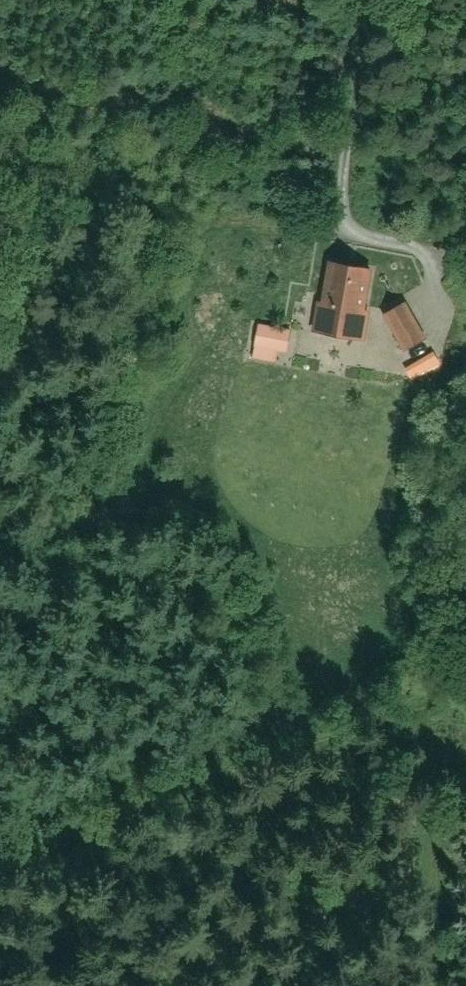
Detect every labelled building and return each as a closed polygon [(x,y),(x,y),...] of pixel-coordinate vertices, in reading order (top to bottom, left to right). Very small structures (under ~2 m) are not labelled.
[(327,259),(316,327),(363,335),(374,266),(327,259)] [(407,306),(383,319),(403,355),(426,342),(407,306)] [(267,326),(257,361),(286,369),(295,334),(267,326)]
